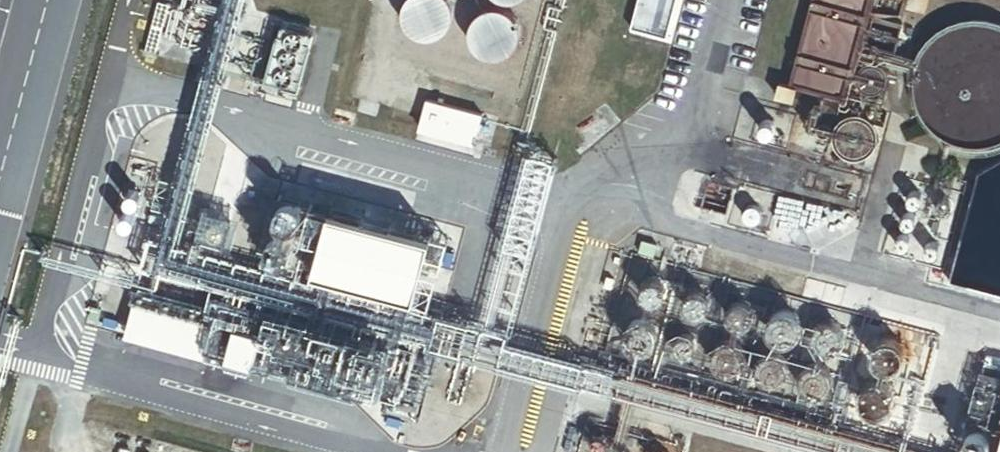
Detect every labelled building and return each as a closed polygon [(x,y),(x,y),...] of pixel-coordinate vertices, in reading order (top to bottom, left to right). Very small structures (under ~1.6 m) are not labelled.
[(449,1),(447,0),(412,0),(409,4),(406,12),(406,20),(409,28),(414,34),(421,38),(428,40),(436,39),(443,36),(449,30),(452,23),(454,16),(452,8),(449,1)] [(844,101),(870,0),(812,0),(791,80),(783,77),(779,92),(798,97),(799,90),(844,101)] [(894,52),(905,13),(877,5),(866,44),(894,52)] [(519,25),(515,18),(509,13),(503,10),(494,9),(487,11),(480,15),(475,21),(472,29),(472,37),(475,45),(480,51),(487,55),(495,57),(502,56),(509,53),(515,47),(519,40),(520,33),(519,25)] [(996,24),(989,22),(981,20),(973,20),(965,21),(957,23),(950,26),(943,30),(937,35),(931,40),(926,46),(921,53),(918,60),(915,67),(914,75),(913,83),(914,91),(915,99),(918,106),(921,113),(926,120),(930,126),(936,132),(942,136),(950,140),(957,143),(965,145),(972,146),(980,146),(988,145),(995,143),(999,141),(999,25),(996,24)] [(317,33),(281,23),(264,85),(300,95),(317,33)] [(886,84),(888,81),(889,77),(889,74),(889,70),(887,67),(885,64),(882,61),(878,60),(875,59),(871,60),(867,61),(864,63),(862,66),(860,70),(860,73),(860,77),(861,81),(863,84),(866,86),(869,88),(873,89),(876,89),(880,88),(883,86),(886,84)] [(484,115),(428,100),(417,140),(474,155),(484,115)] [(824,112),(825,110),(825,107),(824,105),(822,103),(820,102),(817,102),(815,103),(813,105),(812,107),(812,110),(813,112),(815,114),(817,115),(819,115),(822,114),(824,112)] [(881,136),(882,131),(881,125),(878,120),(875,116),(870,113),(865,110),(860,110),(854,110),(849,112),(844,116),(840,120),(838,125),(837,130),(837,136),(839,142),(842,146),(846,150),(851,153),(857,154),(862,155),(867,153),(873,150),(877,146),(880,142),(881,136)] [(820,123),(820,120),(819,118),(817,117),(815,116),(813,117),(811,119),(811,122),(812,124),(814,125),(816,126),(818,125),(820,123)] [(833,127),(833,124),(832,122),(831,120),(828,119),(826,119),(823,120),(822,122),(821,124),(822,127),(824,129),(826,130),(829,130),(831,129),(833,127)] [(775,135),(776,133),(776,130),(775,128),(774,126),(771,125),(769,125),(767,126),(765,128),(764,130),(764,132),(765,135),(766,137),(769,138),(771,138),(773,137),(775,135)] [(958,183),(958,180),(958,178),(956,176),(954,175),(951,174),(949,175),(947,177),(946,179),(946,182),(947,184),(949,185),(952,186),(954,186),(956,185),(958,183)] [(729,212),(736,186),(710,179),(704,206),(729,212)] [(926,199),(927,196),(927,194),(926,191),(924,189),(921,188),(918,188),(916,188),(914,190),(912,193),(912,195),(912,198),(914,201),(916,202),(919,203),(922,203),(924,201),(926,199)] [(139,209),(141,208),(143,206),(144,203),(143,201),(143,199),(141,197),(139,196),(137,195),(134,195),(132,196),(131,198),(129,200),(129,203),(130,205),(131,207),(133,209),(135,209),(137,210),(139,209)] [(956,207),(957,204),(957,201),(956,199),(954,197),(951,195),(949,195),(946,196),(944,197),(942,200),(941,202),(942,205),(943,208),(946,209),(948,210),(951,210),(954,209),(956,207)] [(298,234),(302,232),(305,230),(308,226),(309,222),(308,218),(307,215),(304,212),(301,210),(297,209),(293,209),(289,211),(286,214),(284,217),(283,222),(284,226),(286,230),(290,232),(294,234),(298,234)] [(920,221),(921,218),(921,215),(920,212),(919,210),(916,209),(913,209),(910,210),(908,211),(907,214),(906,216),(907,219),(908,222),(910,223),(913,224),(916,224),(918,223),(920,221)] [(132,231),(134,230),(136,228),(136,225),(136,223),(136,221),(134,219),(132,218),(130,217),(127,217),(125,218),(123,220),(122,222),(122,225),(122,227),(124,229),(125,230),(128,231),(130,231),(132,231)] [(434,247),(334,221),(318,282),(419,307),(434,247)] [(914,242),(915,239),(915,237),(914,234),(912,232),(910,231),(907,230),(904,231),(902,233),(900,235),(900,238),(900,241),(902,243),(904,245),(907,246),(910,245),(912,244),(914,242)] [(942,251),(943,248),(943,245),(943,243),(941,241),(938,239),(935,239),(933,240),(930,241),(929,244),(928,246),(929,249),(930,252),(932,253),(935,254),(938,254),(940,253),(942,251)] [(288,265),(292,264),(295,261),(298,258),(299,254),(298,250),(297,246),(294,243),(291,241),(287,240),(283,241),(279,242),(276,245),(274,249),(273,253),(274,257),(276,261),(280,264),(284,265),(288,265)] [(669,286),(668,283),(667,280),(665,278),(663,276),(660,275),(656,275),(654,275),(651,276),(648,278),(646,280),(645,283),(644,286),(645,289),(645,292),(647,294),(649,296),(652,298),(655,299),(658,299),(661,298),(664,296),(666,295),(667,292),(668,289),(669,286)] [(711,304),(712,301),(712,298),(712,295),(711,292),(709,289),(706,287),(703,286),(700,286),(697,286),(694,287),(691,289),(690,292),(688,294),(688,298),(688,300),(689,303),(690,306),(693,308),(695,310),(698,311),(702,311),(705,310),(707,308),(710,306),(711,304)] [(757,313),(757,310),(756,306),(755,304),(753,301),(751,299),(748,298),(744,298),(741,298),(738,299),(736,301),(734,304),(732,307),(732,310),(732,313),(733,316),(735,318),(737,321),(740,322),(743,323),(746,323),(749,322),(752,321),(754,319),(756,316),(757,313)] [(213,327),(134,306),(126,339),(204,359),(213,327)] [(606,325),(609,311),(597,308),(594,323),(606,325)] [(791,346),(795,344),(799,340),(802,336),(803,331),(802,326),(799,321),(796,318),(791,316),(786,315),(781,317),(777,319),(774,323),(772,328),(772,333),(774,338),(777,342),(781,345),(786,346),(791,346)] [(661,333),(661,330),(661,326),(659,323),(657,320),(654,318),(650,316),(646,316),(643,316),(639,317),(636,320),(634,322),(632,326),(631,330),(632,334),(633,337),(635,340),(637,343),(641,345),(645,346),(648,346),(652,345),(655,343),(658,340),(660,337),(661,333)] [(846,336),(846,333),(845,329),(844,325),(841,323),(838,320),(834,319),(831,318),(827,319),(823,320),(821,322),(818,325),(816,329),(816,333),(816,336),(817,340),(819,343),(822,346),(825,348),(829,348),(833,348),(836,348),(840,346),(843,343),(844,340),(846,336)] [(698,348),(699,344),(699,341),(698,337),(696,334),(692,332),(689,332),(685,333),(682,335),(680,338),(679,342),(680,346),(682,349),(685,351),(688,352),(692,352),(695,350),(698,348)] [(747,357),(747,353),(746,349),(745,346),(742,343),(739,341),(736,339),(732,339),(728,339),(725,341),(722,343),(719,346),(718,349),(717,353),(717,357),(718,360),(720,363),(723,366),(726,368),(730,369),(734,369),(738,368),(741,366),(744,363),(746,360),(747,357)] [(897,375),(902,373),(905,370),(908,365),(909,360),(908,355),(905,351),(902,347),(897,345),(892,345),(887,346),(883,349),(880,353),(878,358),(878,363),(880,367),(883,371),(887,374),(892,376),(897,375)] [(791,369),(791,365),(790,361),(789,358),(786,355),(783,353),(780,351),(776,351),(772,351),(769,353),(766,355),(763,358),(762,362),(761,365),(761,369),(762,372),(764,376),(767,378),(770,380),(774,381),(778,381),(781,380),(785,378),(787,376),(790,373),(791,369)] [(834,380),(834,376),(833,372),(832,369),(829,366),(826,364),(823,362),(819,362),(815,362),(812,364),(808,366),(806,369),(805,372),(804,376),(804,380),(805,383),(807,387),(810,389),(813,391),(817,392),(821,392),(824,391),(827,389),(830,387),(832,384),(834,380)] [(887,418),(891,416),(895,413),(897,409),(898,404),(897,398),(895,394),(891,391),(887,388),(881,388),(877,389),(872,392),(869,396),(868,401),(868,406),(869,411),(872,415),(877,418),(881,419),(887,418)] [(998,437),(997,433),(996,429),(993,426),(990,424),(987,423),(983,422),(979,423),(976,424),(973,426),(970,429),(969,433),(968,436),(968,440),(969,444),(971,447),(974,450),(977,451),(980,451),(987,451),(989,451),(992,450),(995,447),(997,444),(998,441),(998,437)] [(684,447),(587,423),(580,451),(683,451),(684,447)]
